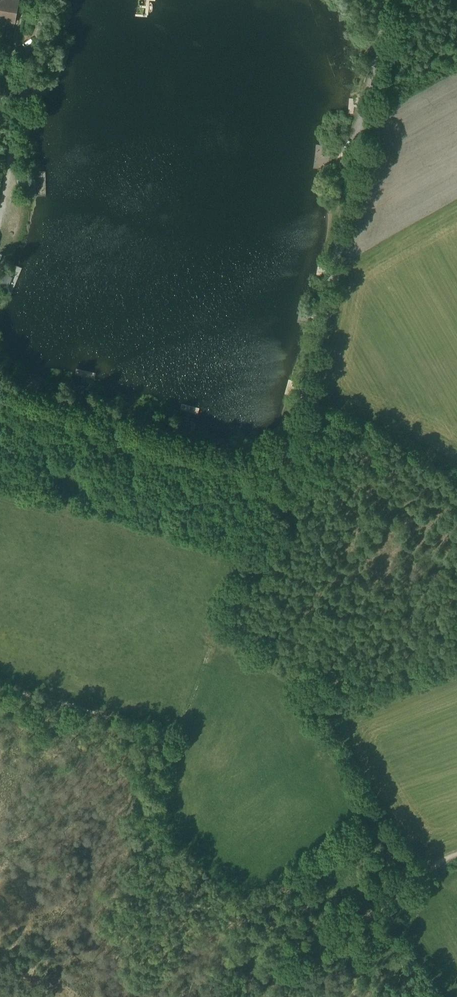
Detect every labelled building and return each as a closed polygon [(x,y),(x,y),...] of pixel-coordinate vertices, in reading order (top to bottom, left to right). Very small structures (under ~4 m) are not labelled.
[(15,22),(19,1),(12,0),(0,0),(0,19),(15,22)]
